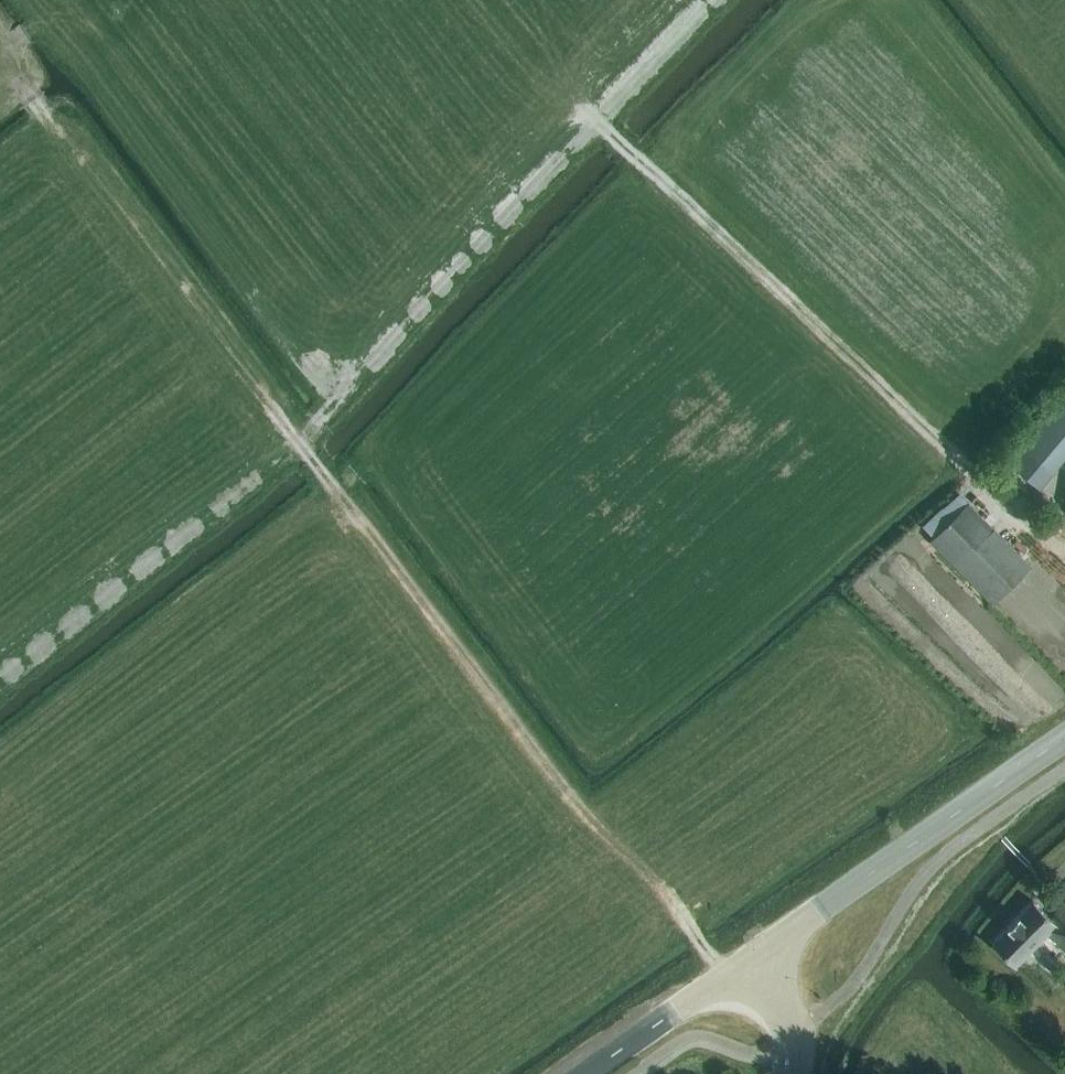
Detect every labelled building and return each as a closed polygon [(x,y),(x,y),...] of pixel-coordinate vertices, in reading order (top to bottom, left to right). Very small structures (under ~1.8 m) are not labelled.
[(1004,458),(1039,487),(1064,456),(1064,385),(1004,458)] [(1030,565),(969,503),(931,540),(993,603),(1030,565)] [(1052,909),(1057,913),(1052,918),(1033,900),(992,942),(1016,966),(1048,933),(1064,950),(1064,895),(1052,909)]
